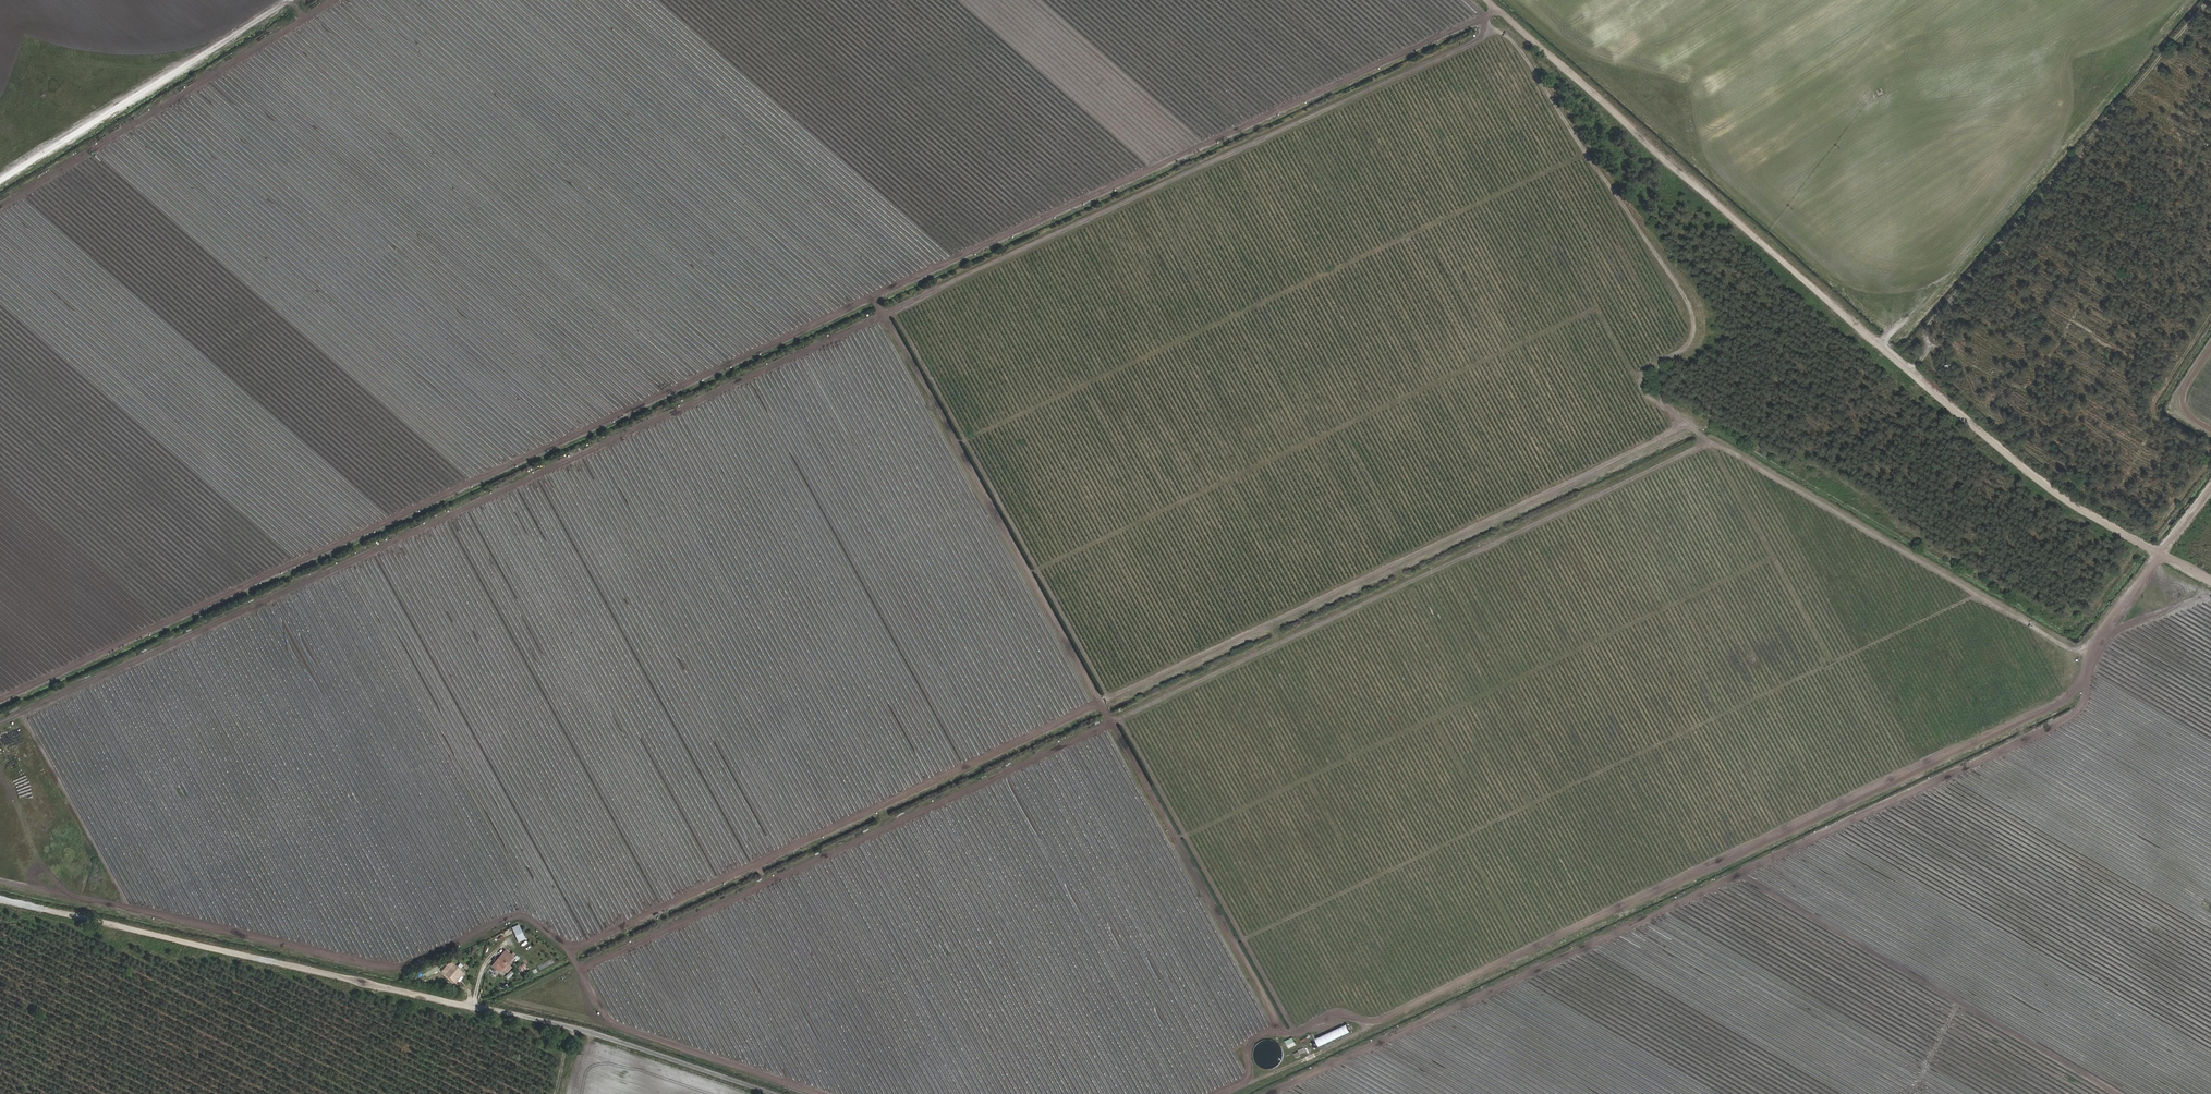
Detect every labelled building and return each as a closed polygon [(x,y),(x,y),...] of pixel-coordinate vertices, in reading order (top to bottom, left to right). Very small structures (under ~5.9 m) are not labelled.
[(501,972),(515,955),(508,949),(494,966),(501,972)] [(517,966),(522,973),(528,969),(524,962),(517,966)] [(455,982),(464,972),(456,964),(447,975),(455,982)] [(421,972),(425,977),(436,970),(433,965),(421,972)] [(508,979),(514,973),(511,970),(505,976),(508,979)] [(457,983),(465,973),(464,972),(455,982),(457,983)] [(1349,1025),(1317,1039),(1321,1046),(1353,1033),(1349,1025)] [(1289,1048),(1297,1045),(1294,1038),(1286,1041),(1289,1048)]
